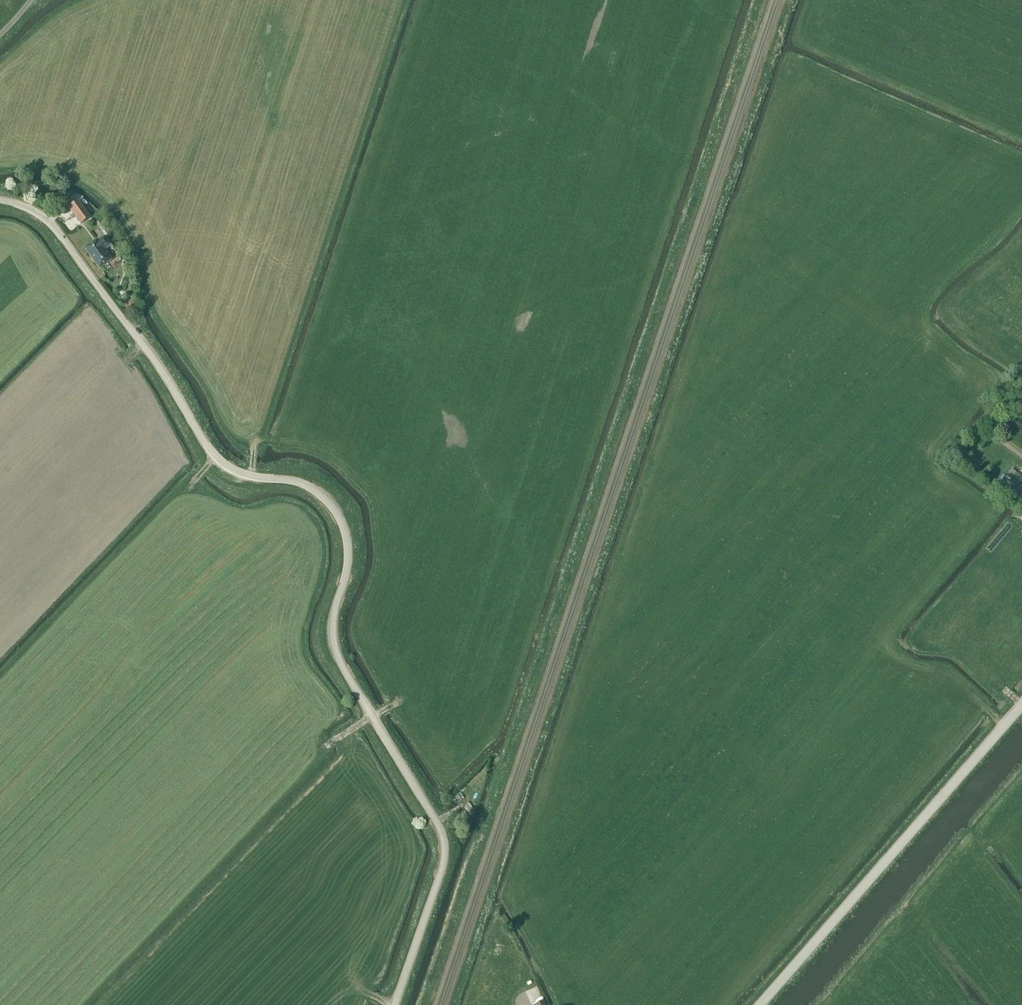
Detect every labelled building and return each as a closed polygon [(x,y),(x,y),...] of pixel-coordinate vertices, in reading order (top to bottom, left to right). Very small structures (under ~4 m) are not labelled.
[(91,217),(79,200),(68,208),(80,225),(91,217)] [(111,246),(104,237),(98,241),(97,240),(85,248),(100,269),(113,260),(105,250),(111,246)] [(137,307),(132,300),(123,306),(129,313),(137,307)] [(1012,469),(1007,475),(1011,478),(1001,492),(1021,507),(1021,506),(1021,487),(1020,485),(1021,482),(1021,476),(1012,469)]
